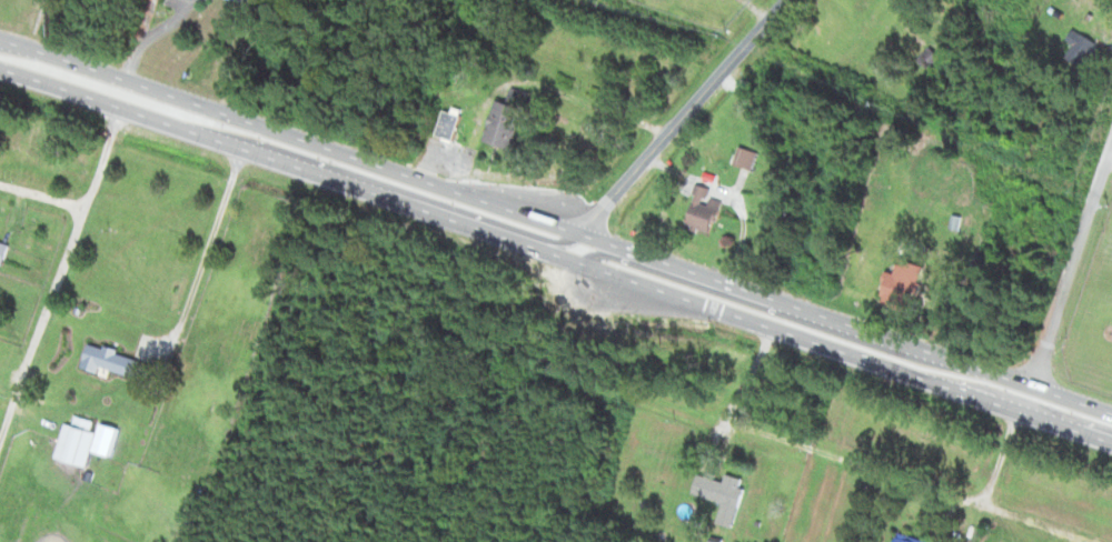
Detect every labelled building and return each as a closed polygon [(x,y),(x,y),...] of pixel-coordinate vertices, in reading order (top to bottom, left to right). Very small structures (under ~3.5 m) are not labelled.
[(1076,44),(1069,59),(1092,69),(1103,43),(1075,30),(1070,42),(1076,44)] [(488,143),(516,149),(525,107),(497,101),(488,143)] [(439,137),(456,141),(463,115),(447,110),(439,137)] [(759,153),(744,146),(737,163),(752,169),(759,153)] [(723,204),(709,200),(713,189),(703,185),(690,224),(714,231),(723,204)] [(5,266),(11,245),(0,241),(0,265),(5,266)] [(882,303),(914,313),(929,266),(903,258),(898,274),(892,272),(882,303)] [(103,369),(145,381),(151,362),(91,345),(84,368),(102,373),(103,369)] [(93,432),(96,422),(72,415),(59,459),(89,468),(100,434),(93,432)] [(696,494),(726,503),(721,522),(737,527),(750,481),(729,475),(728,478),(703,471),(696,494)] [(902,533),(900,541),(933,541),(902,533)]
